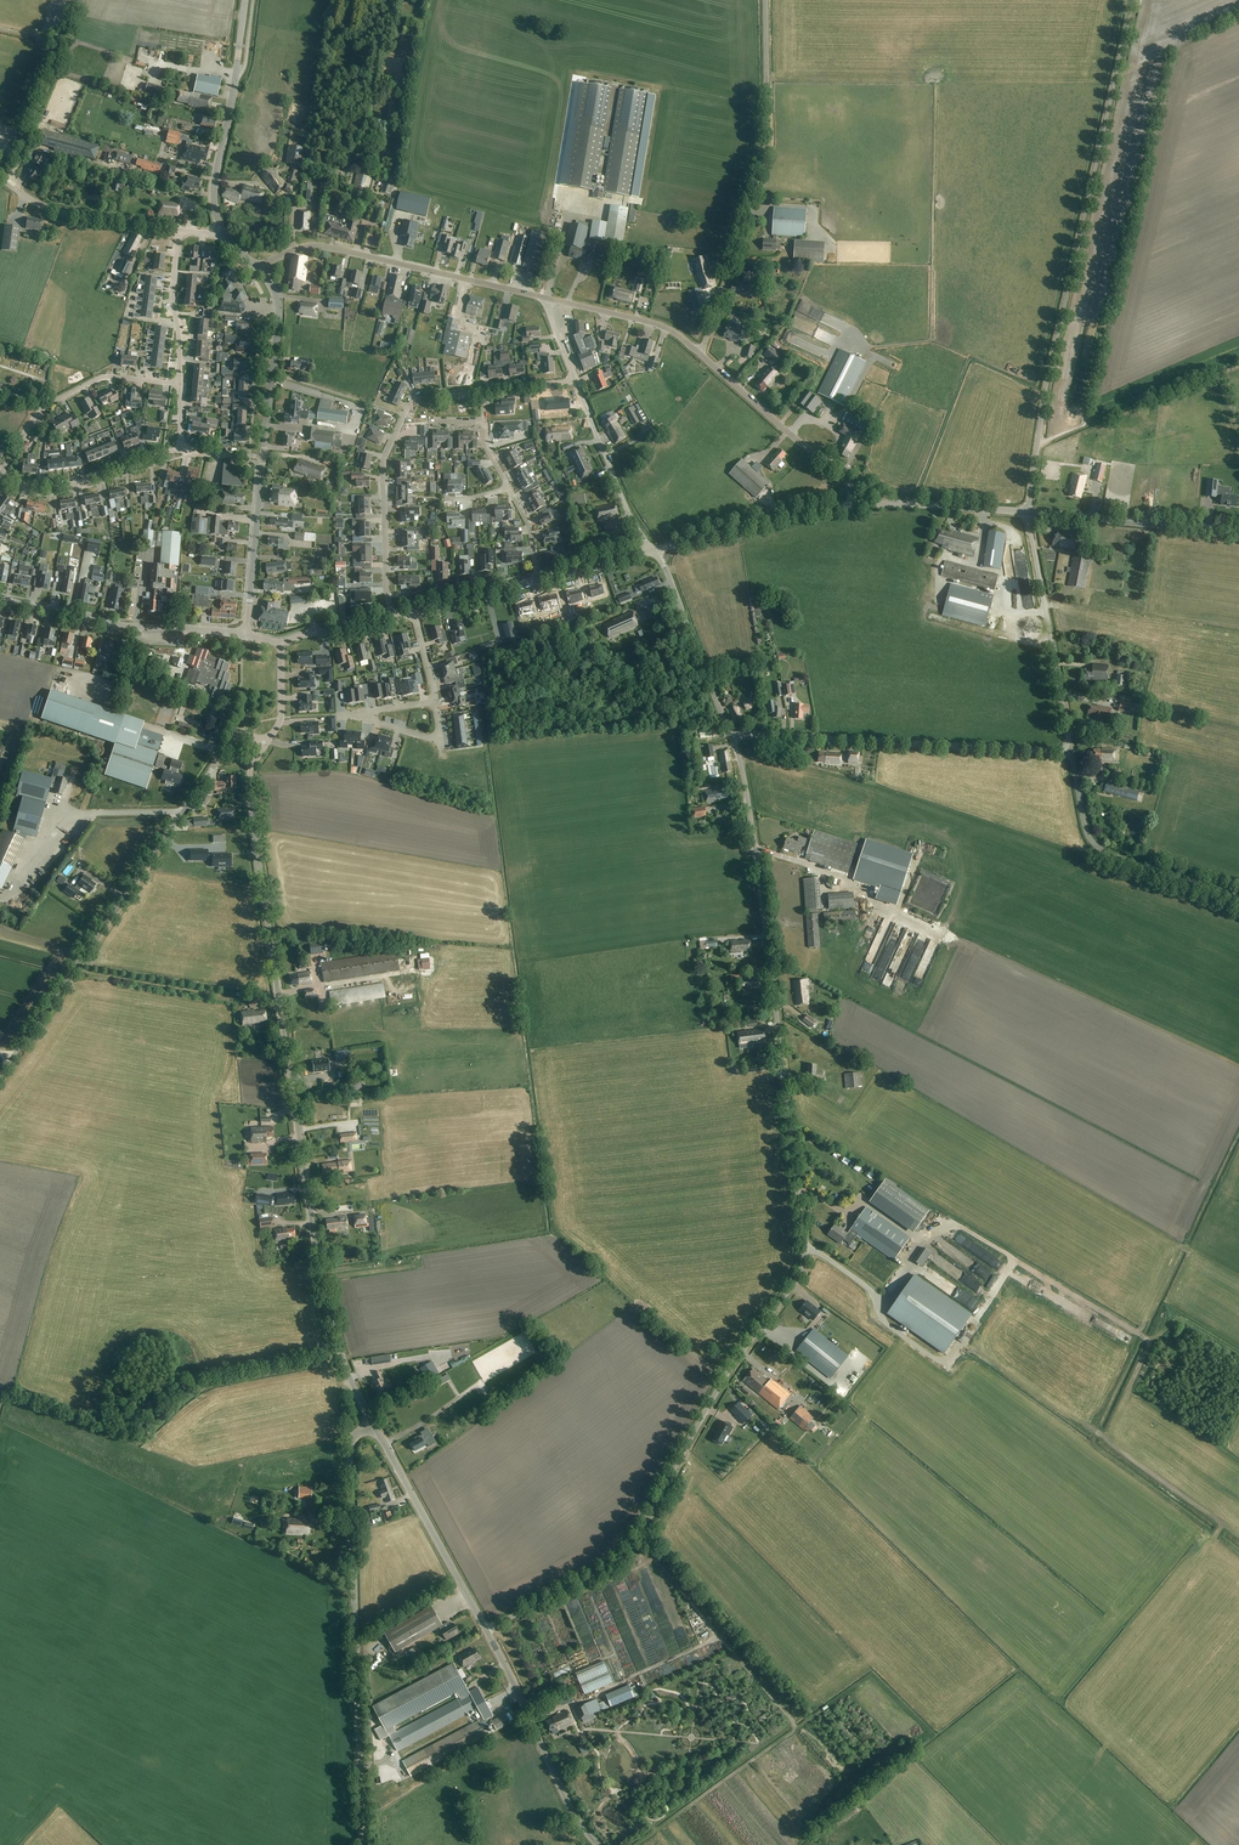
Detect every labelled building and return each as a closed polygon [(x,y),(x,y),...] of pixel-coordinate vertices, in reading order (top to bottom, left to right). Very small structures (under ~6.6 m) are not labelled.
[(221,81),(212,79),(204,77),(197,75),(194,92),(193,92),(193,93),(192,93),(191,93),(190,94),(179,92),(177,102),(188,104),(188,106),(203,109),(203,110),(208,111),(212,96),(217,98),(221,84),(221,81)] [(594,191),(592,198),(603,200),(604,192),(631,197),(648,94),(640,93),(640,90),(629,88),(628,91),(620,90),(603,189),(595,188),(611,88),(604,87),(604,84),(592,82),(592,85),(584,84),(567,186),(594,191)] [(145,84),(143,95),(160,98),(163,88),(145,84)] [(213,129),(216,120),(202,117),(200,125),(213,129)] [(165,139),(176,142),(179,131),(168,129),(165,139)] [(98,146),(50,132),(44,131),(40,145),(55,149),(55,152),(75,157),(75,155),(94,160),(98,146)] [(206,161),(209,150),(186,144),(183,160),(200,164),(201,159),(206,161)] [(305,166),(307,149),(288,146),(286,163),(305,166)] [(129,164),(131,156),(117,152),(115,161),(129,164)] [(34,181),(40,172),(42,168),(41,167),(47,158),(38,153),(32,162),(35,164),(30,172),(31,173),(28,177),(34,181)] [(307,171),(330,175),(333,176),(334,170),(326,168),(327,162),(309,158),(307,171)] [(161,164),(143,159),(143,161),(137,159),(135,165),(141,167),(140,169),(159,174),(161,164)] [(174,173),(176,166),(167,165),(165,176),(171,177),(172,173),(174,173)] [(286,183),(277,173),(270,165),(260,174),(265,181),(265,182),(275,194),(282,188),(284,190),(292,192),(293,187),(292,186),(297,171),(290,169),(286,183)] [(367,189),(370,176),(360,173),(356,186),(367,189)] [(199,189),(201,180),(188,177),(186,184),(181,183),(180,190),(188,192),(188,191),(189,187),(199,189)] [(113,186),(124,188),(125,181),(114,180),(113,186)] [(391,195),(394,183),(384,180),(381,192),(391,195)] [(262,204),(265,191),(242,185),(241,189),(243,190),(242,193),(226,187),(222,197),(229,199),(229,200),(239,203),(240,199),(253,203),(253,202),(262,204)] [(310,204),(311,185),(304,185),(303,203),(310,204)] [(401,192),(396,210),(426,217),(430,199),(401,192)] [(194,210),(196,201),(190,200),(179,198),(178,204),(160,202),(158,214),(179,217),(179,213),(178,212),(178,209),(188,210),(188,209),(194,210)] [(378,223),(385,202),(378,200),(375,209),(377,210),(375,217),(376,217),(375,221),(378,223)] [(388,235),(396,204),(391,203),(384,234),(388,235)] [(623,245),(629,209),(610,206),(605,242),(623,245)] [(805,237),(806,210),(773,208),(772,235),(773,235),(772,240),(763,240),(763,249),(775,250),(776,240),(776,235),(805,237)] [(309,231),(310,211),(299,211),(299,220),(300,220),(299,230),(309,231)] [(41,230),(42,221),(37,220),(37,219),(27,218),(26,229),(35,230),(35,229),(41,230)] [(341,221),(335,220),(334,225),(332,225),(332,223),(324,221),(322,229),(324,230),(323,234),(333,237),(333,238),(353,244),(357,230),(356,230),(359,222),(351,219),(347,228),(340,227),(341,221)] [(415,240),(419,224),(404,220),(400,236),(405,237),(403,246),(412,248),(414,240),(415,240)] [(572,258),(574,258),(580,260),(581,260),(581,258),(582,256),(587,258),(589,252),(589,251),(583,249),(585,244),(585,242),(589,228),(589,225),(578,222),(577,225),(575,225),(570,223),(565,245),(572,247),(569,257),(572,258)] [(17,252),(20,228),(5,226),(2,250),(17,252)] [(540,273),(550,235),(532,230),(530,238),(518,235),(510,265),(540,273)] [(133,258),(138,248),(137,247),(142,237),(134,233),(123,253),(133,258)] [(443,253),(451,255),(454,245),(456,238),(451,237),(450,242),(449,241),(451,238),(444,236),(442,243),(446,244),(443,253)] [(505,261),(510,243),(498,239),(493,258),(505,261)] [(824,263),(825,243),(795,241),(793,261),(824,263)] [(451,255),(451,257),(459,259),(461,251),(465,252),(467,245),(460,243),(459,247),(454,245),(451,255)] [(603,257),(606,247),(599,245),(596,254),(596,255),(603,257)] [(200,267),(200,260),(201,259),(197,259),(198,247),(190,246),(188,259),(194,259),(193,267),(200,267)] [(215,264),(216,254),(213,254),(213,249),(205,248),(204,259),(211,260),(211,264),(215,264)] [(480,249),(476,248),(474,256),(478,257),(476,263),(487,266),(489,258),(491,251),(480,248),(480,249)] [(155,263),(165,265),(166,256),(156,255),(155,261),(149,261),(149,264),(155,264),(155,263)] [(306,283),(308,264),(307,263),(308,258),(295,256),(291,261),(287,291),(300,293),(302,282),(306,283)] [(707,264),(705,257),(695,260),(696,263),(694,264),(696,271),(695,271),(700,288),(691,291),(697,311),(704,309),(699,291),(702,290),(705,290),(714,286),(708,264),(707,264)] [(618,259),(615,270),(620,271),(623,260),(618,259)] [(126,277),(132,265),(122,260),(116,271),(126,277)] [(164,271),(165,265),(155,263),(155,264),(154,269),(148,268),(148,271),(154,272),(154,270),(164,271)] [(339,289),(344,290),(346,280),(340,279),(343,268),(334,266),(331,277),(336,278),(335,282),(340,283),(339,289)] [(234,268),(229,268),(227,268),(222,274),(225,281),(220,287),(223,294),(221,298),(215,306),(218,311),(241,314),(244,309),(242,303),(247,297),(244,290),(236,289),(233,282),(238,276),(234,268)] [(359,286),(362,273),(353,271),(351,284),(359,286)] [(750,281),(750,272),(742,272),(741,281),(750,281)] [(401,318),(405,300),(400,299),(402,291),(400,290),(404,277),(392,275),(383,313),(392,315),(401,318)] [(187,276),(186,283),(195,284),(195,283),(195,279),(204,280),(205,277),(196,276),(195,276),(187,276)] [(137,285),(144,286),(145,285),(156,286),(157,278),(146,277),(145,283),(143,283),(142,282),(138,281),(137,285)] [(380,288),(382,283),(381,283),(382,279),(374,277),(372,286),(370,285),(369,292),(378,294),(379,288),(380,288)] [(641,293),(644,280),(635,278),(632,291),(641,293)] [(186,283),(185,291),(194,292),(194,291),(195,286),(200,287),(201,284),(195,283),(195,284),(186,283)] [(749,294),(749,289),(749,284),(740,283),(740,285),(731,284),(731,293),(736,293),(736,294),(745,295),(745,294),(749,294)] [(136,293),(143,294),(144,293),(155,294),(156,286),(145,285),(144,286),(144,292),(142,292),(141,290),(137,289),(136,293)] [(439,287),(434,285),(433,289),(433,288),(431,296),(437,297),(435,303),(444,305),(448,288),(439,286),(439,287)] [(319,296),(320,287),(311,286),(310,295),(319,296)] [(419,294),(420,288),(413,286),(409,304),(419,307),(422,294),(419,294)] [(631,302),(633,294),(619,290),(619,289),(611,287),(608,298),(620,300),(631,302)] [(360,299),(362,290),(355,289),(353,298),(360,299)] [(185,291),(185,298),(193,299),(193,298),(194,293),(200,294),(200,291),(194,291),(194,292),(185,291)] [(135,301),(142,302),(143,301),(154,302),(155,294),(144,293),(143,294),(143,300),(140,299),(139,298),(136,297),(135,301)] [(482,309),(484,300),(469,296),(465,313),(476,315),(477,308),(482,309)] [(193,299),(185,298),(184,306),(193,307),(193,301),(199,302),(199,299),(193,298),(193,299)] [(329,308),(335,308),(335,307),(344,308),(344,299),(329,298),(329,308)] [(134,309),(141,310),(141,309),(153,310),(154,302),(143,301),(142,302),(142,308),(139,307),(139,306),(135,306),(134,309)] [(429,315),(432,303),(422,301),(420,313),(429,315)] [(303,315),(313,316),(314,310),(317,310),(318,304),(304,302),(303,303),(301,303),(299,313),(304,313),(303,315)] [(514,322),(517,308),(507,306),(505,315),(504,315),(503,320),(514,322)] [(141,309),(141,310),(141,316),(138,315),(138,314),(134,314),(133,317),(140,318),(140,317),(152,319),(153,310),(141,309)] [(225,316),(225,318),(224,321),(230,322),(230,326),(235,327),(235,331),(240,331),(240,329),(250,330),(250,322),(241,322),(241,320),(236,320),(236,316),(225,316)] [(466,360),(472,336),(455,332),(458,320),(448,318),(442,344),(446,345),(444,354),(466,360)] [(208,329),(208,328),(209,323),(214,323),(214,320),(209,320),(208,321),(199,320),(199,328),(208,329)] [(382,336),(385,323),(380,322),(377,334),(382,336)] [(575,334),(584,333),(583,322),(574,323),(575,334)] [(732,330),(732,328),(727,326),(727,328),(726,328),(723,337),(729,338),(729,340),(741,343),(744,331),(736,329),(735,330),(732,330)] [(155,335),(166,336),(167,328),(156,327),(155,333),(152,333),(152,332),(148,332),(147,335),(155,336),(155,335)] [(208,329),(199,328),(198,335),(198,336),(207,337),(207,336),(208,332),(213,332),(213,328),(208,328),(208,329)] [(522,342),(529,342),(529,337),(539,337),(539,328),(526,329),(527,337),(522,338),(522,342)] [(406,338),(413,340),(415,331),(408,329),(406,338)] [(618,342),(619,335),(607,332),(605,340),(609,341),(608,346),(616,348),(617,342),(618,342)] [(585,338),(583,333),(571,338),(583,371),(596,366),(591,352),(595,350),(594,347),(595,346),(591,336),(585,338)] [(146,343),(154,344),(154,343),(165,345),(166,336),(155,335),(155,336),(154,341),(151,341),(151,340),(147,340),(146,343)] [(212,346),(212,343),(212,339),(207,339),(206,343),(197,342),(197,343),(196,350),(206,351),(206,350),(206,345),(212,346)] [(647,362),(653,342),(642,339),(640,347),(637,346),(636,349),(629,346),(628,349),(621,347),(619,357),(625,358),(626,355),(647,362)] [(249,349),(249,341),(239,340),(238,345),(235,345),(235,352),(243,353),(243,348),(249,349)] [(164,353),(165,345),(154,343),(154,344),(153,350),(150,350),(150,348),(146,348),(145,351),(153,352),(153,351),(164,353)] [(751,359),(754,347),(747,345),(744,357),(751,359)] [(775,365),(782,357),(771,347),(764,355),(775,365)] [(844,406),(866,362),(839,349),(817,393),(844,406)] [(206,351),(196,350),(196,358),(205,359),(206,353),(211,353),(211,351),(206,350),(206,351)] [(129,357),(128,357),(123,357),(124,352),(121,351),(121,357),(122,357),(120,366),(128,367),(129,357)] [(163,361),(164,353),(153,351),(153,352),(152,358),(148,357),(147,360),(152,360),(152,359),(163,361)] [(129,357),(128,367),(136,368),(137,358),(131,358),(131,352),(129,352),(128,357),(129,357)] [(547,359),(547,353),(537,354),(538,360),(543,360),(544,374),(553,373),(552,358),(547,359)] [(656,370),(659,359),(652,357),(648,368),(656,370)] [(162,369),(163,361),(152,359),(152,360),(151,366),(148,366),(148,364),(143,364),(143,368),(150,369),(151,368),(162,369)] [(234,359),(233,370),(249,371),(249,359),(244,359),(234,359)] [(307,367),(308,360),(299,359),(298,363),(290,362),(289,369),(299,370),(300,366),(307,367)] [(520,365),(516,365),(517,376),(524,376),(523,361),(520,361),(520,365)] [(495,378),(494,367),(490,367),(490,363),(484,363),(484,372),(488,371),(489,379),(495,378)] [(203,373),(203,372),(203,368),(209,368),(209,366),(204,365),(204,366),(194,365),(194,373),(203,373)] [(768,387),(779,375),(769,366),(761,375),(763,377),(755,385),(762,392),(767,386),(768,387)] [(427,373),(428,383),(435,382),(434,367),(430,368),(430,372),(427,373)] [(1023,376),(1025,369),(1018,367),(1016,374),(1023,376)] [(413,384),(420,384),(419,368),(419,369),(419,373),(415,374),(415,369),(412,369),(413,384)] [(419,368),(420,384),(428,383),(427,373),(422,373),(422,368),(419,368)] [(599,391),(607,388),(602,375),(603,375),(602,371),(594,374),(596,378),(594,379),(599,391)] [(202,381),(202,380),(203,375),(208,376),(208,373),(203,372),(203,373),(194,373),(193,380),(202,381)] [(234,390),(239,390),(247,390),(248,381),(240,381),(240,378),(234,378),(234,384),(234,386),(234,387),(233,387),(233,388),(234,388),(234,389),(234,390)] [(201,389),(202,387),(202,383),(207,383),(208,380),(202,380),(202,381),(193,380),(192,388),(201,389)] [(394,389),(403,393),(407,386),(393,380),(391,383),(396,385),(394,389)] [(201,396),(201,395),(201,390),(207,391),(207,388),(202,387),(201,389),(192,388),(191,395),(201,396)] [(127,390),(125,389),(124,390),(124,395),(127,395),(126,407),(141,409),(141,401),(134,401),(135,390),(128,389),(127,390)] [(386,394),(391,396),(391,395),(400,400),(403,393),(394,389),(392,392),(388,390),(386,394)] [(820,418),(824,412),(818,407),(822,402),(804,389),(796,401),(820,418)] [(111,394),(109,390),(98,396),(102,404),(109,400),(111,402),(118,398),(115,392),(111,394)] [(239,390),(239,395),(233,395),(233,401),(239,402),(239,398),(247,399),(247,390),(239,390)] [(164,408),(166,396),(162,396),(162,392),(149,391),(148,400),(159,401),(158,407),(164,408)] [(201,395),(201,396),(191,395),(191,403),(205,404),(206,396),(201,395)] [(391,395),(391,396),(389,399),(385,397),(383,400),(397,406),(400,400),(391,395)] [(94,409),(88,399),(80,403),(84,410),(86,415),(89,413),(93,419),(101,415),(97,407),(94,409)] [(318,412),(317,420),(347,424),(348,413),(331,410),(333,403),(321,399),(319,408),(318,412)] [(514,399),(504,400),(501,400),(501,405),(495,405),(495,411),(496,411),(497,416),(514,415),(513,405),(515,405),(514,399)] [(563,408),(568,407),(568,400),(563,401),(562,399),(544,400),(545,411),(551,411),(551,407),(558,406),(558,410),(563,410),(563,408)] [(302,408),(302,401),(291,400),(290,414),(285,414),(284,423),(299,424),(299,419),(306,419),(307,412),(300,412),(300,408),(302,408)] [(236,416),(246,417),(246,408),(244,408),(244,405),(233,404),(232,410),(237,410),(236,416)] [(634,406),(626,411),(632,421),(637,418),(633,411),(636,410),(634,406)] [(389,424),(391,417),(383,415),(385,411),(376,409),(375,414),(377,414),(374,423),(387,427),(388,424),(389,424)] [(308,418),(317,420),(318,412),(309,411),(308,418)] [(851,452),(866,422),(847,412),(838,431),(846,435),(842,443),(843,444),(838,454),(846,458),(850,452),(851,452)] [(70,418),(67,414),(52,423),(58,434),(71,426),(73,429),(80,425),(74,415),(70,418)] [(246,417),(236,416),(236,422),(231,422),(231,428),(238,428),(238,425),(245,425),(246,417)] [(200,433),(201,425),(196,424),(197,418),(190,417),(189,423),(192,424),(191,431),(200,433)] [(613,418),(611,417),(601,421),(607,430),(605,431),(614,444),(625,438),(616,421),(617,421),(615,417),(613,418)] [(201,425),(200,433),(208,435),(209,428),(216,429),(218,421),(207,419),(206,426),(201,425)] [(523,432),(527,431),(526,423),(522,423),(522,422),(500,423),(500,428),(498,428),(499,440),(510,439),(510,433),(523,432)] [(381,441),(384,435),(377,432),(379,428),(371,425),(369,429),(371,430),(367,438),(379,444),(380,441),(381,441)] [(128,436),(132,446),(139,444),(136,435),(140,434),(137,426),(130,429),(132,435),(128,436)] [(570,440),(569,426),(554,427),(554,430),(545,430),(546,440),(555,439),(555,441),(570,440)] [(144,432),(143,440),(149,441),(154,441),(154,440),(154,438),(154,437),(159,438),(160,429),(148,428),(147,433),(144,432)] [(332,451),(335,432),(316,430),(317,429),(308,428),(306,441),(315,442),(314,449),(332,451)] [(233,442),(244,443),(245,434),(236,434),(236,430),(223,430),(223,437),(233,438),(233,442)] [(132,446),(128,436),(124,437),(122,432),(117,434),(115,434),(118,442),(121,441),(124,449),(132,446)] [(295,439),(295,433),(283,432),(282,443),(284,443),(284,446),(292,447),(292,438),(295,439)] [(441,443),(441,432),(433,432),(433,440),(430,440),(429,449),(436,449),(436,443),(441,443)] [(441,432),(441,443),(445,443),(445,449),(451,449),(452,440),(448,440),(448,432),(441,432)] [(466,445),(466,432),(459,432),(459,438),(455,438),(455,449),(462,449),(462,445),(466,445)] [(466,432),(466,445),(470,445),(470,449),(477,449),(477,442),(477,435),(473,435),(473,432),(466,432)] [(36,442),(40,436),(34,433),(31,439),(36,442)] [(356,434),(345,434),(345,443),(356,443),(356,434)] [(405,441),(404,450),(417,450),(417,445),(425,445),(425,437),(414,437),(414,441),(405,441)] [(115,442),(114,439),(110,440),(111,444),(107,445),(110,455),(118,452),(114,443),(116,443),(116,442),(115,442)] [(526,450),(534,448),(532,442),(524,444),(526,450)] [(520,443),(513,444),(514,448),(519,447),(519,449),(516,450),(516,452),(522,451),(520,443)] [(567,444),(562,447),(564,451),(572,448),(570,443),(567,444)] [(63,469),(70,468),(68,445),(65,445),(66,456),(66,460),(62,460),(63,469)] [(68,445),(70,468),(78,468),(78,467),(77,459),(73,459),(72,455),(70,445),(68,445)] [(100,448),(103,457),(110,455),(107,445),(100,448)] [(93,451),(96,460),(103,457),(100,448),(99,446),(96,447),(97,449),(93,451)] [(96,460),(93,451),(92,448),(88,449),(89,452),(85,454),(89,463),(96,460)] [(369,470),(372,456),(364,455),(365,450),(357,448),(356,453),(358,453),(357,460),(360,461),(359,468),(369,470)] [(578,448),(569,452),(573,461),(574,460),(577,465),(585,461),(583,456),(584,456),(581,448),(579,449),(578,448)] [(781,461),(786,455),(779,449),(772,458),(771,457),(765,464),(773,471),(782,461),(781,461)] [(507,463),(519,457),(515,451),(504,457),(507,463)] [(31,455),(32,454),(28,454),(27,465),(23,464),(22,472),(29,473),(30,465),(31,461),(31,455)] [(63,469),(62,460),(57,461),(57,456),(54,457),(56,470),(63,469)] [(323,465),(324,457),(317,456),(316,463),(323,465)] [(528,465),(536,461),(533,456),(526,460),(528,465)] [(54,457),(51,457),(52,461),(47,462),(48,471),(56,470),(54,457)] [(519,457),(507,463),(511,470),(522,464),(519,457)] [(305,462),(298,459),(293,471),(306,476),(306,477),(320,482),(325,469),(315,465),(314,466),(311,465),(312,464),(305,461),(305,462)] [(395,471),(406,470),(406,466),(410,466),(410,459),(403,460),(403,463),(395,463),(395,471)] [(756,499),(769,484),(742,459),(729,474),(756,499)] [(585,461),(577,465),(579,469),(577,470),(581,479),(591,474),(590,473),(592,472),(588,465),(587,466),(585,461)] [(232,473),(224,463),(224,462),(223,462),(221,485),(244,487),(243,486),(235,477),(238,475),(234,471),(232,473)] [(1093,481),(1101,482),(1105,465),(1097,463),(1093,481)] [(37,474),(38,466),(30,465),(29,473),(37,474)] [(484,471),(482,467),(475,471),(479,479),(481,478),(485,485),(493,480),(487,469),(484,471)] [(519,484),(530,478),(529,478),(530,477),(529,475),(532,473),(529,467),(519,472),(515,474),(517,478),(516,478),(519,484)] [(190,484),(191,481),(194,469),(189,468),(186,477),(189,478),(186,491),(189,492),(190,484)] [(194,469),(191,481),(194,482),(195,479),(198,480),(200,471),(194,469)] [(406,470),(395,471),(396,478),(403,478),(403,482),(410,481),(410,475),(406,475),(406,470)] [(168,495),(174,473),(168,472),(165,481),(168,482),(165,494),(168,495)] [(179,475),(174,473),(168,495),(171,496),(174,483),(177,484),(179,475)] [(1083,492),(1086,477),(1073,473),(1070,485),(1072,485),(1069,496),(1080,498),(1081,491),(1083,492)] [(357,482),(357,487),(369,487),(370,487),(369,478),(365,478),(362,478),(362,474),(352,474),(352,482),(357,482)] [(455,493),(455,481),(451,481),(451,474),(444,474),(444,485),(448,485),(448,493),(455,493)] [(455,481),(455,493),(462,493),(462,487),(466,487),(466,476),(455,476),(455,481)] [(530,478),(519,484),(522,490),(530,486),(532,490),(540,486),(536,479),(532,482),(530,478)] [(1221,501),(1221,505),(1227,506),(1229,506),(1230,506),(1236,506),(1236,503),(1237,501),(1236,501),(1237,497),(1224,496),(1225,488),(1217,487),(1217,481),(1208,480),(1206,497),(1216,498),(1216,495),(1221,496),(1221,499),(1221,501)] [(396,494),(408,493),(408,490),(411,490),(411,483),(403,483),(403,487),(396,487),(396,494)] [(278,504),(278,506),(294,507),(295,502),(296,502),(297,489),(290,488),(290,490),(282,490),(282,491),(272,490),(271,503),(278,504)] [(1173,490),(1173,488),(1164,488),(1164,489),(1158,488),(1157,498),(1163,498),(1163,500),(1172,501),(1172,499),(1178,500),(1179,490),(1173,490)] [(116,490),(120,509),(124,508),(122,499),(125,499),(124,497),(125,497),(124,489),(116,490)] [(121,512),(120,509),(116,490),(109,492),(111,500),(112,501),(114,500),(117,513),(121,512)] [(531,505),(541,499),(544,498),(543,495),(540,496),(538,493),(537,493),(536,490),(529,494),(531,497),(527,499),(531,505)] [(179,510),(184,492),(179,491),(175,509),(179,510)] [(244,505),(245,495),(235,494),(235,493),(223,492),(222,504),(234,505),(234,504),(244,505)] [(408,493),(396,494),(396,500),(403,500),(403,504),(415,504),(415,497),(408,497),(408,493)] [(92,504),(95,518),(96,518),(96,519),(100,518),(96,503),(100,502),(98,494),(91,496),(92,504)] [(364,499),(364,495),(355,496),(356,503),(359,503),(359,508),(370,507),(370,499),(364,499)] [(93,519),(95,518),(92,504),(91,496),(84,498),(86,506),(89,505),(91,512),(88,512),(87,511),(81,512),(83,520),(89,519),(89,518),(92,517),(93,519)] [(23,508),(22,508),(22,509),(17,508),(14,508),(8,504),(10,501),(5,497),(0,504),(0,505),(5,509),(8,511),(12,514),(18,519),(20,520),(22,512),(23,508)] [(541,499),(531,505),(534,511),(538,510),(539,513),(546,509),(544,506),(545,506),(541,499)] [(70,520),(70,525),(71,525),(71,528),(74,527),(74,524),(72,509),(76,508),(75,500),(67,501),(68,509),(69,514),(70,520)] [(26,511),(35,512),(37,502),(28,501),(26,511)] [(61,510),(68,509),(67,501),(60,502),(61,510)] [(37,502),(35,512),(44,514),(46,504),(37,502)] [(597,521),(618,517),(615,504),(595,508),(597,521)] [(12,514),(8,511),(5,509),(0,505),(0,515),(2,513),(6,515),(10,517),(12,514)] [(498,518),(502,518),(502,505),(495,506),(495,514),(491,514),(491,521),(498,521),(498,518)] [(502,505),(502,518),(506,518),(506,521),(513,521),(512,513),(509,513),(508,505),(502,505)] [(370,507),(359,508),(359,512),(356,512),(356,519),(365,519),(365,515),(370,515),(370,507)] [(401,522),(414,521),(414,514),(419,514),(419,507),(410,508),(410,512),(401,512),(401,522)] [(542,526),(551,521),(550,518),(554,516),(550,508),(543,512),(545,515),(538,519),(542,526)] [(479,510),(479,522),(483,522),(483,528),(490,527),(490,517),(486,517),(486,509),(479,510)] [(475,522),(479,522),(479,510),(472,510),(472,518),(468,518),(469,534),(474,534),(474,525),(475,525),(475,522)] [(22,512),(20,520),(28,524),(29,514),(22,512)] [(452,525),(464,525),(464,517),(459,517),(459,514),(447,514),(447,523),(452,523),(452,525)] [(212,516),(212,518),(207,517),(207,519),(192,518),(191,534),(205,535),(206,534),(210,534),(224,536),(225,530),(228,530),(238,531),(238,523),(228,522),(228,523),(220,523),(220,521),(219,521),(220,517),(212,516)] [(281,519),(271,518),(270,525),(280,526),(280,527),(287,528),(288,519),(281,518),(281,519)] [(356,527),(356,532),(371,531),(371,524),(366,524),(366,520),(353,521),(353,527),(356,527)] [(606,534),(619,531),(617,521),(604,524),(606,534)] [(9,530),(11,526),(4,522),(1,526),(9,530)] [(519,528),(513,529),(505,529),(505,538),(511,537),(511,542),(521,541),(521,544),(521,532),(519,532),(519,528)] [(402,540),(413,539),(413,534),(417,534),(417,529),(407,529),(408,533),(402,533),(402,540)] [(558,530),(552,531),(548,531),(548,535),(543,536),(544,544),(556,542),(555,538),(559,537),(558,530)] [(978,540),(970,538),(970,536),(952,531),(951,534),(938,530),(934,543),(942,545),(941,548),(973,557),(978,540)] [(161,596),(161,597),(166,597),(167,594),(176,595),(177,577),(174,576),(175,567),(178,567),(181,534),(163,532),(162,533),(153,532),(153,531),(144,531),(142,548),(161,550),(160,566),(151,565),(149,589),(151,589),(153,589),(153,590),(154,590),(154,589),(161,590),(161,596)] [(371,531),(356,532),(355,532),(356,536),(353,536),(353,542),(367,542),(367,538),(371,538),(371,531)] [(1075,551),(1078,535),(1057,531),(1056,536),(1054,536),(1052,547),(1075,551)] [(1000,569),(1005,534),(989,532),(984,566),(1000,569)] [(206,534),(205,535),(205,538),(212,539),(212,542),(216,543),(217,536),(210,536),(210,534),(206,534)] [(80,544),(80,538),(64,536),(63,542),(80,544)] [(283,550),(284,538),(269,536),(268,545),(278,546),(278,549),(283,550)] [(236,552),(236,544),(225,543),(225,539),(219,539),(218,542),(220,542),(219,546),(227,547),(227,551),(236,552)] [(413,539),(402,540),(402,547),(408,546),(408,550),(417,550),(417,544),(413,544),(413,539)] [(88,542),(86,551),(96,553),(95,560),(97,561),(101,544),(88,542)] [(360,552),(361,556),(371,556),(371,548),(367,548),(367,545),(353,545),(354,553),(360,552)] [(552,563),(560,562),(559,557),(564,556),(562,546),(553,548),(554,552),(545,553),(547,563),(552,562),(552,563)] [(516,553),(515,548),(504,548),(504,554),(506,554),(507,564),(517,563),(522,562),(522,553),(516,553)] [(481,571),(490,571),(489,564),(494,564),(493,550),(484,551),(484,556),(480,556),(481,571)] [(371,556),(361,556),(361,561),(355,561),(355,564),(354,564),(354,567),(364,567),(364,563),(372,563),(371,556)] [(1084,589),(1090,559),(1073,556),(1067,586),(1084,589)] [(215,567),(215,558),(201,557),(200,566),(215,567)] [(410,563),(410,557),(398,557),(399,565),(408,565),(408,569),(417,569),(417,563),(410,563)] [(19,565),(18,565),(18,561),(14,560),(11,570),(18,571),(19,571),(18,576),(15,575),(13,584),(20,586),(23,573),(25,566),(20,565),(19,565)] [(286,563),(286,560),(276,561),(276,563),(266,564),(267,574),(274,573),(274,572),(276,572),(276,573),(287,572),(287,570),(291,570),(291,563),(286,563)] [(460,575),(469,574),(469,561),(459,561),(460,575)] [(994,591),(998,576),(945,561),(941,576),(994,591)] [(234,563),(225,562),(224,574),(233,575),(234,575),(235,563),(234,563)] [(23,573),(20,586),(28,587),(30,578),(27,578),(28,573),(30,567),(29,567),(30,564),(26,563),(25,566),(23,573)] [(448,579),(448,563),(437,563),(437,570),(438,570),(438,579),(448,579)] [(39,571),(38,579),(41,579),(41,581),(40,587),(40,588),(49,590),(51,578),(46,577),(47,573),(48,566),(40,564),(39,571)] [(6,583),(8,573),(7,573),(8,566),(0,565),(0,581),(6,583)] [(67,572),(68,567),(58,565),(57,572),(66,574),(66,572),(67,572)] [(74,573),(73,573),(74,568),(68,567),(67,572),(66,572),(66,574),(63,593),(70,594),(74,573)] [(363,574),(363,570),(356,570),(356,579),(361,579),(361,584),(372,583),(372,574),(363,574)] [(103,582),(104,574),(94,572),(93,580),(103,582)] [(420,588),(420,581),(420,576),(411,576),(399,576),(399,585),(410,585),(410,588),(420,588)] [(647,590),(660,585),(657,577),(644,582),(644,583),(639,584),(641,589),(646,588),(647,590)] [(311,585),(311,578),(286,578),(286,584),(265,581),(264,590),(283,593),(283,592),(291,592),(292,585),(311,585)] [(233,582),(221,580),(220,591),(232,592),(233,582)] [(94,596),(96,587),(84,584),(82,593),(81,593),(79,602),(87,604),(89,595),(94,596)] [(984,626),(992,595),(950,584),(942,615),(984,626)] [(591,597),(603,593),(601,585),(589,587),(591,597)] [(371,599),(371,598),(371,595),(370,595),(369,593),(367,594),(366,588),(361,589),(351,590),(350,590),(350,591),(350,597),(355,597),(355,606),(356,605),(359,605),(361,604),(361,603),(364,603),(371,603),(371,599)] [(120,606),(123,592),(113,589),(110,599),(111,599),(109,608),(118,610),(119,605),(120,606)] [(160,608),(161,597),(161,596),(161,590),(154,589),(154,590),(153,590),(153,589),(151,589),(151,593),(146,593),(146,597),(143,597),(142,600),(149,601),(148,611),(149,611),(150,613),(152,613),(153,612),(156,612),(157,608),(160,608)] [(571,604),(582,600),(579,589),(567,591),(568,593),(570,603),(571,604)] [(629,593),(618,598),(620,603),(632,599),(629,593)] [(291,605),(305,603),(305,595),(290,597),(291,605)] [(208,608),(208,597),(195,596),(194,607),(208,608)] [(543,611),(551,611),(551,609),(548,598),(547,596),(540,600),(543,611)] [(551,611),(559,607),(556,596),(547,596),(548,598),(551,609),(551,611)] [(235,617),(237,601),(230,601),(230,599),(221,599),(220,610),(213,609),(212,617),(234,619),(235,617)] [(274,609),(276,602),(265,600),(264,607),(263,606),(260,621),(287,626),(290,612),(274,609)] [(637,609),(645,606),(643,601),(635,603),(637,609)] [(525,604),(525,602),(520,605),(519,605),(519,606),(519,607),(521,615),(530,613),(530,614),(534,613),(531,602),(525,604)] [(608,638),(637,626),(632,611),(613,619),(613,621),(603,625),(608,638)] [(10,626),(7,639),(15,641),(19,623),(12,621),(11,626),(10,626)] [(453,645),(461,643),(459,638),(465,637),(461,621),(452,624),(454,632),(450,633),(453,645)] [(511,623),(501,625),(502,631),(513,629),(511,623)] [(27,629),(25,639),(29,639),(30,635),(34,636),(36,626),(29,625),(28,630),(27,629)] [(441,631),(440,627),(431,629),(434,640),(438,639),(440,644),(448,642),(445,630),(441,631)] [(54,647),(57,636),(53,635),(54,630),(47,629),(43,645),(47,646),(48,645),(54,647)] [(69,634),(65,633),(64,639),(63,639),(61,648),(67,650),(68,645),(71,645),(73,635),(72,635),(72,634),(69,634)] [(400,657),(409,654),(408,649),(411,649),(407,634),(397,637),(400,646),(397,647),(400,657)] [(90,650),(92,640),(84,638),(81,653),(86,654),(87,649),(90,650)] [(387,647),(385,640),(376,642),(377,647),(376,647),(379,656),(385,655),(386,659),(394,657),(392,646),(387,647)] [(112,642),(112,641),(110,641),(110,642),(106,642),(105,647),(104,647),(104,652),(104,657),(97,656),(95,666),(98,667),(99,660),(106,661),(106,657),(109,658),(110,653),(112,653),(113,643),(112,642)] [(480,645),(482,651),(494,647),(492,641),(480,645)] [(360,662),(369,660),(365,645),(356,647),(360,662)] [(55,657),(56,650),(49,648),(48,655),(55,657)] [(227,673),(230,664),(226,663),(227,662),(220,660),(207,655),(208,650),(202,648),(202,650),(197,648),(194,657),(190,655),(187,664),(191,665),(191,667),(194,668),(193,670),(190,669),(186,680),(191,682),(190,683),(196,686),(198,682),(201,683),(202,685),(206,686),(208,685),(209,684),(211,685),(210,688),(211,690),(213,691),(211,698),(217,700),(217,698),(222,700),(225,692),(229,693),(232,684),(228,683),(231,674),(227,673)] [(347,656),(345,650),(336,652),(339,665),(345,663),(347,670),(354,668),(351,655),(347,656)] [(313,664),(312,651),(306,652),(306,653),(298,653),(298,664),(307,663),(307,665),(313,664)] [(181,668),(184,660),(173,656),(171,665),(181,668)] [(321,664),(321,667),(330,666),(330,664),(330,656),(320,657),(321,664)] [(62,664),(72,666),(74,659),(63,657),(62,664)] [(443,673),(455,670),(454,665),(457,665),(455,657),(446,659),(447,663),(445,664),(446,665),(441,667),(443,673)] [(83,669),(85,662),(75,659),(74,667),(83,669)] [(137,672),(138,669),(136,668),(137,662),(130,661),(128,670),(137,672)] [(1107,682),(1108,666),(1092,665),(1092,670),(1084,670),(1083,681),(1107,682)] [(102,674),(108,670),(104,666),(99,670),(102,674)] [(452,683),(462,680),(460,675),(457,676),(455,670),(443,673),(444,679),(449,678),(449,680),(451,679),(452,683)] [(314,678),(314,672),(306,673),(306,678),(299,678),(299,688),(315,687),(315,678),(314,678)] [(409,683),(411,695),(419,693),(417,684),(421,683),(421,682),(425,682),(423,674),(419,674),(412,675),(413,682),(409,683)] [(1115,686),(1128,687),(1129,675),(1116,674),(1115,686)] [(382,685),(384,699),(392,697),(391,693),(395,692),(393,679),(386,680),(387,685),(382,686),(382,685)] [(396,681),(399,694),(403,693),(403,696),(411,695),(409,683),(404,684),(403,679),(396,681)] [(384,699),(382,685),(377,686),(376,680),(369,682),(371,690),(375,689),(376,699),(384,698),(384,699)] [(448,697),(460,693),(459,689),(466,687),(464,680),(462,680),(455,682),(456,686),(447,689),(448,693),(447,693),(448,697)] [(785,695),(792,694),(790,684),(783,685),(785,695)] [(355,691),(357,703),(364,702),(363,693),(368,693),(367,685),(359,686),(359,690),(355,691)] [(97,706),(61,694),(52,691),(50,691),(41,720),(87,735),(91,724),(93,717),(94,713),(97,706)] [(349,704),(357,703),(355,691),(348,692),(348,691),(344,692),(345,701),(348,701),(349,704)] [(451,704),(456,702),(457,706),(470,703),(469,699),(466,699),(465,696),(461,698),(460,693),(448,697),(449,700),(450,699),(451,704)] [(311,701),(311,695),(304,695),(304,702),(300,702),(301,711),(302,711),(305,711),(312,710),(315,710),(316,708),(316,705),(315,704),(312,704),(312,701),(311,701)] [(745,710),(754,706),(753,705),(752,701),(751,700),(743,703),(745,710)] [(773,701),(768,702),(766,703),(768,714),(774,713),(773,718),(781,718),(782,708),(774,708),(773,701)] [(1130,714),(1132,707),(1120,704),(1118,711),(1130,714)] [(808,713),(809,706),(803,706),(803,705),(795,705),(794,719),(803,719),(803,712),(808,713)] [(736,707),(736,706),(729,709),(731,714),(732,714),(733,715),(732,716),(735,724),(743,722),(737,707),(736,707)] [(1108,718),(1110,711),(1097,708),(1096,710),(1089,708),(1087,715),(1093,716),(1092,721),(1101,723),(1102,719),(1102,718),(1109,720),(1109,718),(1108,718)] [(328,718),(329,732),(336,732),(335,717),(328,718)] [(312,734),(319,734),(318,722),(311,722),(311,723),(301,724),(302,733),(312,733),(312,734)] [(104,775),(145,789),(163,736),(140,729),(136,742),(117,736),(112,753),(104,775)] [(353,744),(353,732),(345,731),(345,740),(341,740),(340,747),(348,748),(348,744),(353,744)] [(353,732),(353,744),(357,745),(357,748),(365,749),(365,742),(361,741),(362,732),(353,732)] [(382,751),(386,737),(382,735),(382,737),(378,736),(376,743),(372,742),(370,751),(377,753),(377,750),(382,751)] [(386,737),(382,751),(385,753),(385,756),(391,758),(394,749),(390,747),(392,740),(390,739),(390,738),(386,737)] [(302,757),(317,756),(317,750),(324,749),(323,741),(310,742),(310,746),(302,747),(302,757)] [(706,758),(714,756),(712,744),(704,746),(706,758)] [(723,773),(731,771),(729,760),(730,760),(728,749),(719,751),(723,773)] [(1114,763),(1115,751),(1106,750),(1105,752),(1094,752),(1093,761),(1114,763)] [(830,755),(826,754),(826,753),(819,753),(818,763),(840,765),(841,754),(830,753),(830,755)] [(858,764),(858,754),(849,753),(848,763),(858,764)] [(170,766),(170,767),(171,767),(175,768),(178,769),(180,770),(182,763),(177,761),(173,760),(172,760),(170,766)] [(165,770),(162,779),(166,781),(165,783),(173,785),(174,783),(178,785),(182,776),(177,774),(177,773),(174,772),(173,773),(169,771),(165,770)] [(22,771),(16,794),(22,796),(13,830),(14,830),(12,834),(3,829),(0,835),(0,890),(1,890),(12,868),(28,834),(36,836),(50,787),(56,788),(55,793),(62,795),(63,788),(65,789),(68,780),(59,777),(59,778),(52,776),(51,779),(22,771)] [(211,791),(217,791),(217,788),(236,788),(235,777),(225,777),(225,782),(211,782),(211,791)] [(147,790),(159,793),(162,784),(150,781),(147,790)] [(1139,791),(1107,781),(1106,784),(1101,782),(1100,788),(1104,789),(1103,792),(1136,801),(1139,791)] [(707,803),(720,801),(720,799),(727,797),(726,788),(705,791),(707,803)] [(202,796),(198,803),(204,807),(208,800),(202,796)] [(233,818),(233,807),(227,807),(227,809),(223,810),(223,808),(217,808),(218,819),(233,818)] [(693,818),(706,816),(704,807),(692,809),(693,818)] [(185,821),(182,825),(182,827),(193,826),(194,828),(207,826),(206,817),(193,818),(193,820),(185,821)] [(847,873),(857,844),(814,830),(804,859),(847,873)] [(805,847),(807,839),(799,837),(798,841),(787,838),(784,848),(798,853),(801,845),(805,847)] [(912,855),(866,840),(853,878),(900,893),(912,855)] [(207,850),(190,851),(191,861),(208,860),(208,859),(212,859),(212,868),(217,868),(218,868),(218,867),(220,867),(226,867),(228,867),(231,867),(231,861),(231,860),(231,859),(231,853),(212,854),(212,856),(207,856),(207,850)] [(43,862),(47,865),(54,856),(49,853),(43,862)] [(94,888),(94,887),(96,885),(89,880),(90,879),(84,875),(75,889),(69,885),(64,892),(73,899),(81,888),(90,894),(91,891),(92,891),(94,888)] [(60,876),(56,882),(62,886),(66,880),(60,876)] [(802,880),(803,911),(818,910),(817,879),(802,880)] [(829,909),(854,908),(853,892),(828,894),(829,909)] [(824,924),(855,922),(854,911),(823,913),(824,924)] [(806,915),(808,948),(820,947),(818,914),(806,915)] [(311,955),(323,953),(321,940),(309,942),(311,955)] [(751,952),(751,940),(742,940),(741,943),(737,943),(737,940),(730,941),(730,953),(751,952)] [(323,983),(399,971),(396,950),(320,963),(323,983)] [(919,959),(909,985),(918,988),(928,962),(919,959)] [(858,972),(866,975),(869,965),(862,962),(858,972)] [(903,962),(898,979),(908,981),(910,971),(906,969),(907,963),(903,962)] [(298,985),(298,986),(302,985),(302,986),(312,984),(310,972),(289,975),(291,986),(298,985)] [(761,988),(759,976),(751,977),(751,979),(741,980),(742,988),(748,988),(748,989),(761,988)] [(806,990),(806,985),(808,985),(807,979),(793,981),(794,987),(795,987),(797,1005),(809,1004),(807,990),(806,990)] [(331,1006),(385,997),(383,983),(329,991),(331,1006)] [(304,999),(317,997),(315,989),(303,991),(304,999)] [(254,1012),(254,1010),(241,1012),(243,1025),(259,1024),(259,1021),(267,1021),(266,1011),(254,1012)] [(811,1028),(816,1022),(807,1015),(802,1021),(811,1028)] [(747,1044),(766,1042),(764,1028),(745,1031),(738,1032),(739,1044),(741,1044),(742,1046),(747,1045),(747,1044)] [(812,1046),(815,1051),(820,1049),(818,1043),(812,1046)] [(335,1062),(350,1060),(348,1050),(334,1052),(335,1062)] [(328,1060),(312,1063),(314,1074),(330,1071),(328,1060)] [(823,1075),(823,1071),(816,1071),(816,1064),(809,1064),(808,1074),(815,1075),(815,1074),(823,1075)] [(845,1088),(862,1087),(861,1073),(844,1074),(845,1088)] [(328,1084),(324,1085),(325,1093),(329,1092),(335,1092),(334,1083),(328,1084)] [(251,1143),(266,1142),(266,1137),(274,1137),(273,1127),(251,1127),(251,1143)] [(358,1141),(357,1132),(339,1134),(340,1143),(358,1141)] [(832,1151),(830,1156),(837,1159),(839,1154),(832,1151)] [(250,1165),(267,1165),(266,1153),(250,1154),(250,1165)] [(844,1165),(848,1160),(843,1156),(839,1161),(844,1165)] [(351,1172),(349,1161),(336,1162),(336,1163),(320,1165),(321,1174),(341,1172),(342,1173),(351,1172)] [(856,1164),(851,1168),(855,1172),(860,1168),(856,1164)] [(866,1171),(864,1178),(871,1180),(873,1173),(866,1171)] [(278,1176),(267,1174),(266,1181),(277,1183),(278,1176)] [(913,1233),(929,1210),(885,1179),(869,1202),(913,1233)] [(816,1190),(822,1193),(825,1188),(819,1184),(816,1190)] [(285,1204),(295,1203),(293,1193),(277,1195),(278,1205),(285,1204)] [(264,1195),(264,1196),(256,1195),(255,1203),(270,1205),(272,1196),(264,1195)] [(910,1237),(866,1207),(847,1233),(834,1224),(827,1234),(840,1244),(843,1240),(850,1245),(857,1235),(894,1260),(910,1237)] [(365,1217),(365,1215),(353,1216),(355,1228),(368,1226),(367,1217),(365,1217)] [(335,1230),(347,1229),(346,1216),(337,1217),(337,1220),(325,1221),(326,1230),(330,1230),(330,1233),(336,1232),(335,1230)] [(260,1228),(272,1227),(271,1217),(258,1219),(260,1228)] [(283,1230),(283,1228),(274,1230),(276,1242),(284,1240),(284,1245),(280,1246),(281,1249),(285,1249),(285,1248),(289,1247),(288,1240),(296,1239),(295,1228),(283,1230)] [(914,1261),(922,1266),(931,1253),(923,1248),(914,1261)] [(975,1257),(992,1266),(996,1259),(980,1249),(975,1257)] [(982,1278),(986,1272),(956,1251),(951,1257),(982,1278)] [(928,1281),(972,1309),(978,1300),(933,1272),(928,1281)] [(887,1314),(944,1354),(971,1315),(914,1275),(887,1314)] [(986,1293),(979,1310),(983,1312),(990,1295),(986,1293)] [(813,1322),(820,1312),(806,1301),(799,1311),(813,1322)] [(832,1315),(826,1322),(843,1337),(849,1330),(832,1315)] [(830,1378),(848,1356),(814,1329),(796,1351),(830,1378)] [(849,1332),(844,1340),(869,1354),(874,1347),(849,1332)] [(779,1357),(782,1353),(776,1348),(773,1351),(779,1357)] [(390,1362),(389,1354),(371,1357),(372,1365),(390,1362)] [(768,1381),(752,1369),(743,1381),(777,1409),(790,1394),(771,1378),(768,1381)] [(377,1393),(385,1389),(381,1380),(378,1372),(374,1374),(377,1379),(372,1382),(377,1393)] [(446,1374),(436,1379),(438,1384),(449,1379),(446,1374)] [(747,1395),(750,1392),(744,1387),(741,1390),(747,1395)] [(742,1421),(748,1411),(731,1402),(727,1410),(734,1413),(733,1416),(742,1421)] [(482,1414),(490,1409),(487,1404),(479,1410),(482,1414)] [(814,1433),(818,1428),(811,1422),(814,1417),(800,1406),(789,1418),(804,1430),(805,1429),(808,1432),(810,1430),(814,1433)] [(777,1416),(784,1421),(788,1415),(781,1411),(777,1416)] [(729,1435),(733,1427),(721,1420),(715,1433),(716,1433),(713,1440),(722,1444),(727,1434),(729,1435)] [(415,1451),(426,1446),(422,1439),(426,1437),(424,1433),(416,1437),(418,1441),(411,1444),(415,1451)] [(391,1492),(386,1479),(379,1481),(382,1490),(378,1492),(381,1499),(385,1498),(387,1503),(395,1500),(392,1492),(391,1492)] [(311,1499),(311,1487),(298,1487),(298,1499),(311,1499)] [(231,1518),(229,1524),(240,1528),(242,1521),(231,1518)] [(309,1534),(310,1520),(287,1519),(286,1535),(303,1535),(303,1534),(309,1534)] [(252,1530),(253,1524),(245,1522),(243,1528),(252,1530)] [(443,1625),(432,1606),(385,1633),(396,1653),(440,1627),(447,1640),(455,1636),(454,1634),(459,1631),(455,1623),(450,1626),(448,1622),(443,1625)] [(420,1665),(418,1660),(416,1661),(413,1655),(416,1653),(413,1648),(404,1653),(413,1669),(420,1665)] [(479,1657),(474,1648),(468,1652),(467,1650),(457,1656),(464,1668),(474,1662),(473,1660),(479,1657)] [(576,1673),(585,1695),(613,1683),(604,1661),(576,1673)] [(477,1707),(470,1693),(454,1663),(453,1663),(373,1706),(383,1725),(374,1730),(405,1786),(414,1782),(411,1777),(412,1777),(491,1734),(486,1725),(484,1721),(484,1720),(482,1717),(478,1719),(469,1724),(466,1726),(403,1760),(398,1751),(462,1717),(467,1714),(473,1711),(478,1708),(477,1707)] [(611,1707),(634,1697),(629,1686),(607,1696),(611,1707)] [(484,1720),(484,1721),(489,1718),(493,1716),(478,1689),(470,1693),(477,1707),(478,1708),(482,1717),(484,1720)] [(584,1722),(593,1718),(592,1714),(599,1711),(594,1700),(573,1709),(578,1721),(582,1719),(584,1722)] [(606,1700),(599,1703),(602,1710),(609,1707),(606,1700)] [(476,1716),(478,1719),(482,1717),(478,1708),(473,1711),(476,1716)] [(558,1729),(573,1722),(568,1710),(556,1715),(557,1716),(546,1721),(550,1731),(557,1728),(558,1729)] [(497,1731),(511,1723),(505,1713),(492,1721),(497,1731)] [(838,1825),(859,1812),(855,1807),(834,1820),(838,1825)]
